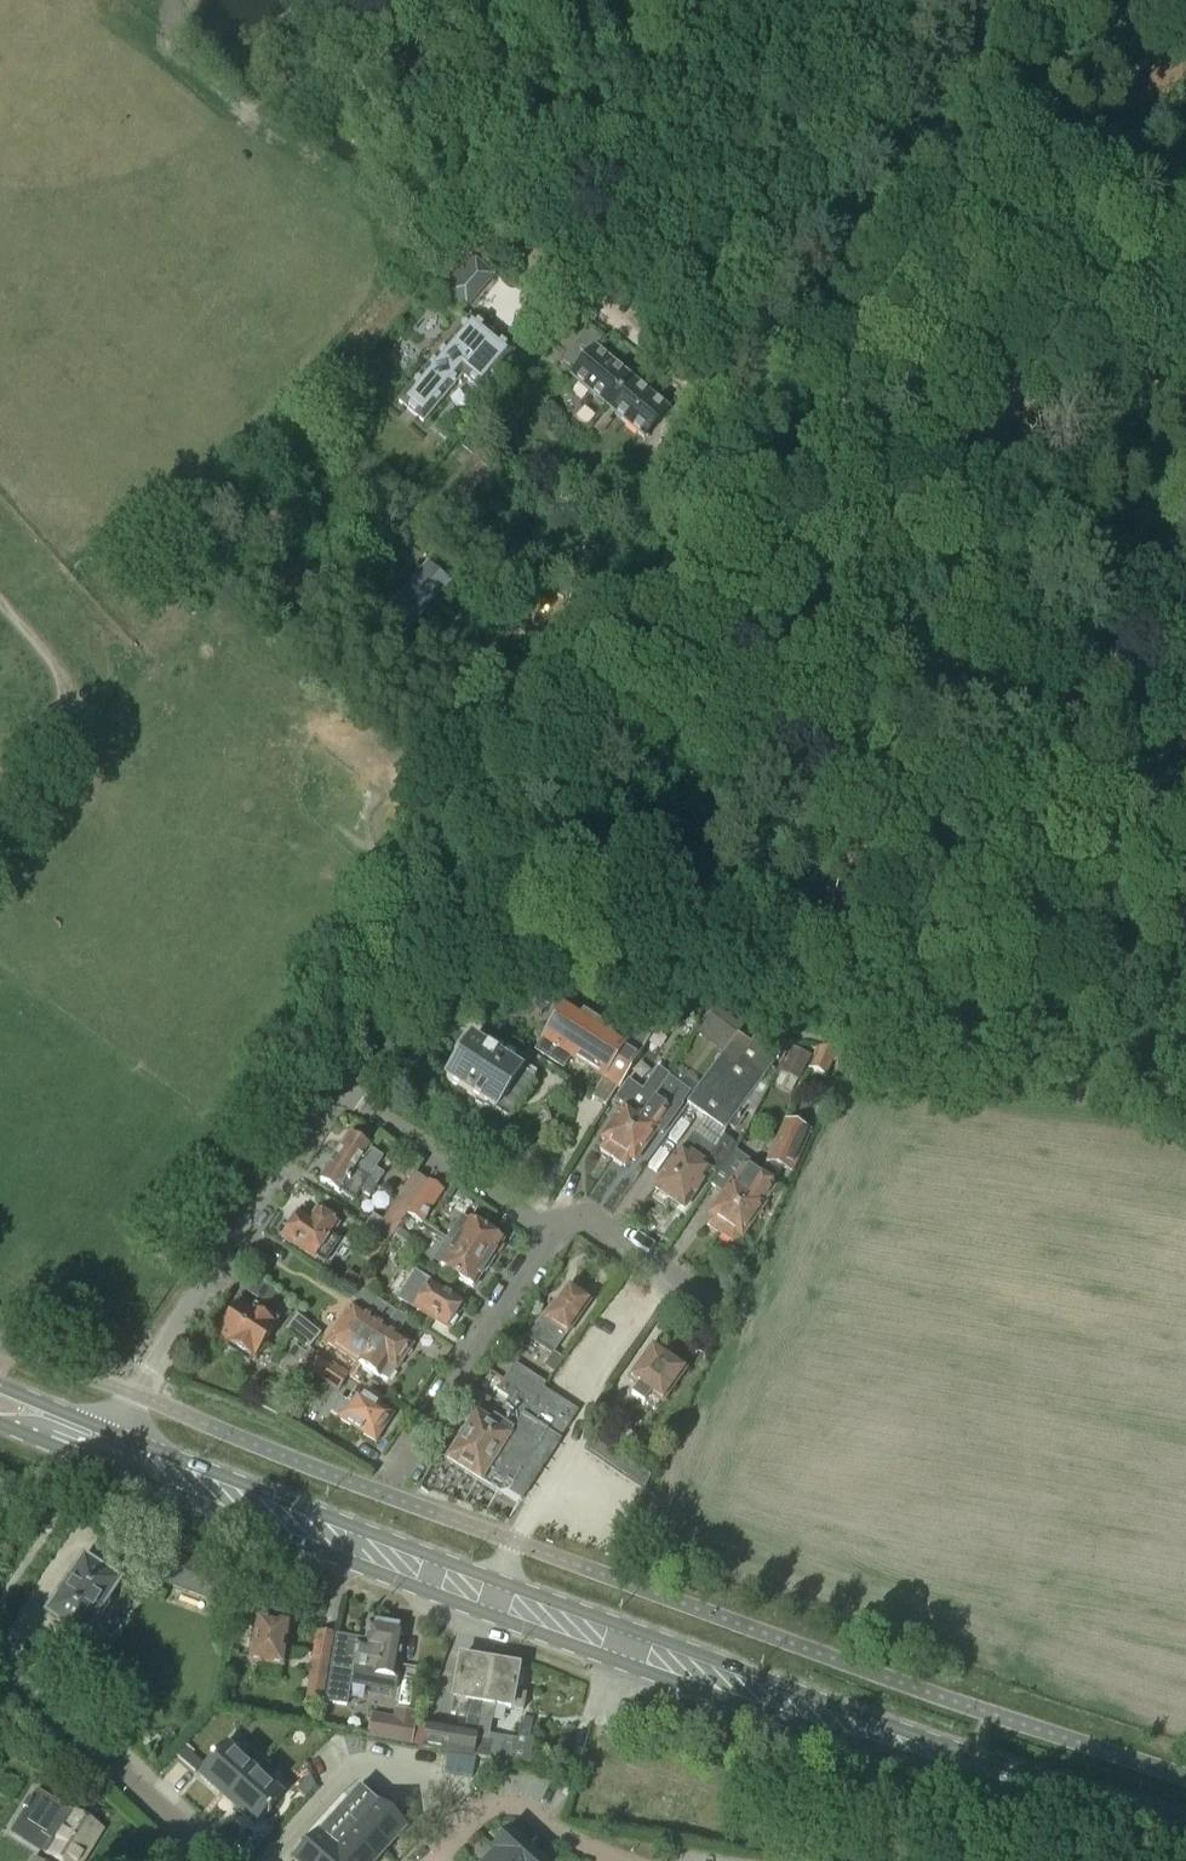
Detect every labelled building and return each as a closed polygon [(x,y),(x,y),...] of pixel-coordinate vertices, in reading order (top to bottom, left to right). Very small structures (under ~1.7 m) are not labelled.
[(477,262),(471,257),(444,289),(453,296),(467,308),(494,276),(477,262)] [(494,380),(504,368),(503,367),(514,353),(471,318),(399,404),(423,424),(463,377),(481,392),(493,379),(494,380)] [(553,344),(567,356),(589,331),(574,319),(553,344)] [(596,349),(571,378),(608,409),(632,380),(596,349)] [(608,409),(645,439),(669,411),(632,380),(608,409)] [(587,544),(577,559),(592,569),(602,554),(587,544)] [(576,560),(566,574),(578,582),(588,568),(576,560)] [(451,584),(428,564),(390,609),(413,629),(451,584)] [(623,1082),(643,1051),(567,1001),(542,1040),(536,1050),(557,1064),(564,1054),(602,1079),(605,1073),(623,1082)] [(720,1012),(710,1025),(732,1042),(742,1029),(720,1012)] [(663,1023),(658,1032),(666,1037),(671,1028),(663,1023)] [(751,1046),(738,1036),(688,1105),(725,1132),(781,1056),(757,1038),(751,1046)] [(525,1094),(535,1080),(473,1039),(446,1081),(496,1113),(514,1085),(525,1094)] [(827,1078),(837,1055),(820,1047),(809,1070),(827,1078)] [(799,1082),(812,1058),(792,1048),(780,1072),(799,1082)] [(614,1159),(668,1076),(660,1071),(652,1083),(657,1087),(649,1098),(642,1093),(630,1109),(626,1106),(601,1141),(605,1143),(600,1149),(614,1159)] [(606,1107),(623,1082),(605,1073),(602,1079),(592,1098),(606,1107)] [(668,1076),(614,1159),(625,1167),(630,1160),(634,1163),(657,1131),(664,1135),(684,1106),(683,1105),(691,1093),(684,1088),(668,1076)] [(787,1172),(805,1130),(786,1122),(768,1163),(759,1176),(765,1179),(770,1172),(778,1176),(783,1169),(787,1172)] [(716,1150),(693,1135),(656,1189),(685,1209),(712,1171),(718,1176),(711,1185),(713,1187),(736,1153),(738,1148),(724,1138),(716,1150)] [(378,1185),(385,1176),(376,1170),(384,1159),(371,1150),(372,1150),(351,1136),(338,1155),(372,1177),(368,1183),(376,1188),(378,1185)] [(736,1153),(713,1187),(724,1194),(710,1214),(714,1217),(708,1225),(720,1234),(759,1176),(750,1169),(752,1165),(736,1153)] [(376,1188),(368,1183),(372,1177),(338,1155),(320,1182),(341,1196),(342,1195),(354,1203),(362,1192),(370,1197),(378,1185),(376,1188)] [(772,1184),(778,1176),(770,1172),(765,1179),(759,1176),(720,1234),(732,1242),(738,1234),(742,1237),(765,1205),(761,1202),(774,1185),(772,1184)] [(399,1199),(397,1202),(411,1211),(428,1185),(414,1176),(399,1199)] [(411,1211),(408,1215),(420,1223),(428,1211),(441,1191),(430,1183),(428,1185),(411,1211)] [(383,1222),(373,1216),(366,1227),(389,1243),(400,1227),(408,1215),(411,1211),(397,1202),(383,1223),(383,1222)] [(340,1227),(319,1213),(312,1223),(300,1216),(284,1240),(315,1259),(326,1267),(342,1242),(333,1237),(340,1227)] [(456,1244),(488,1266),(503,1242),(463,1217),(449,1239),(456,1244)] [(415,1260),(425,1247),(401,1231),(392,1244),(415,1260)] [(474,1288),(488,1266),(456,1244),(442,1267),(474,1288)] [(374,1294),(381,1283),(367,1274),(360,1286),(374,1294)] [(431,1284),(421,1278),(417,1275),(401,1298),(448,1329),(464,1306),(430,1284),(431,1284)] [(361,1288),(353,1300),(359,1304),(378,1316),(390,1324),(398,1312),(367,1292),(361,1288)] [(555,1302),(537,1329),(531,1337),(544,1345),(555,1353),(568,1335),(590,1303),(569,1289),(559,1304),(555,1302)] [(253,1310),(240,1303),(236,1310),(232,1307),(227,1315),(268,1342),(279,1325),(278,1324),(280,1321),(256,1305),(253,1310)] [(352,1306),(328,1343),(336,1348),(358,1363),(350,1376),(355,1380),(364,1367),(363,1366),(387,1329),(390,1324),(378,1316),(375,1321),(360,1311),(352,1306)] [(387,1329),(363,1366),(364,1367),(388,1383),(412,1347),(398,1337),(409,1320),(398,1312),(390,1324),(387,1329)] [(255,1362),(268,1342),(227,1315),(219,1328),(222,1330),(217,1337),(229,1344),(226,1350),(250,1366),(254,1361),(255,1362)] [(310,1350),(321,1335),(298,1317),(286,1331),(310,1350)] [(295,1361),(302,1351),(295,1346),(288,1356),(295,1361)] [(661,1405),(686,1371),(654,1348),(632,1380),(639,1386),(631,1396),(645,1405),(646,1403),(656,1410),(661,1404),(661,1405)] [(297,1381),(313,1358),(302,1351),(295,1361),(288,1356),(279,1369),(297,1381)] [(515,1366),(505,1381),(535,1401),(543,1389),(545,1386),(515,1366)] [(477,1417),(447,1463),(482,1486),(482,1485),(500,1497),(511,1494),(522,1501),(561,1441),(560,1440),(579,1412),(543,1389),(535,1401),(505,1381),(498,1392),(510,1400),(497,1421),(487,1415),(483,1421),(477,1417)] [(370,1382),(366,1387),(374,1392),(377,1387),(370,1382)] [(340,1399),(330,1413),(376,1442),(393,1416),(382,1409),(387,1401),(374,1392),(366,1387),(362,1384),(357,1392),(349,1405),(340,1399)] [(278,1416),(296,1426),(303,1412),(286,1402),(278,1416)] [(646,1490),(651,1477),(592,1437),(585,1448),(646,1490)] [(171,1584),(217,1600),(225,1577),(180,1561),(171,1584)] [(84,1563),(50,1615),(83,1636),(89,1625),(92,1626),(102,1618),(108,1609),(111,1596),(109,1595),(118,1584),(84,1563)] [(262,1579),(260,1591),(274,1594),(277,1582),(262,1579)] [(300,1592),(299,1600),(310,1602),(312,1594),(300,1592)] [(287,1626),(289,1614),(276,1612),(274,1623),(259,1621),(254,1654),(249,1657),(254,1665),(259,1662),(281,1666),(288,1626),(287,1626)] [(367,1641),(337,1636),(326,1703),(347,1707),(354,1667),(375,1670),(374,1676),(379,1676),(376,1689),(395,1693),(397,1679),(405,1628),(370,1622),(367,1641)] [(311,1678),(326,1680),(330,1657),(311,1654),(307,1677),(311,1678)] [(468,1718),(465,1731),(429,1724),(424,1749),(474,1758),(491,1658),(478,1656),(477,1662),(461,1659),(452,1715),(468,1718)] [(491,1658),(474,1758),(514,1765),(515,1763),(530,1765),(534,1740),(530,1739),(533,1720),(521,1718),(518,1739),(490,1735),(494,1710),(513,1713),(514,1709),(524,1710),(526,1696),(515,1694),(519,1669),(503,1666),(504,1660),(495,1659),(491,1658)] [(321,1706),(326,1680),(311,1678),(306,1703),(321,1706)] [(415,1721),(370,1713),(367,1732),(412,1740),(415,1721)] [(226,1747),(199,1777),(227,1802),(263,1762),(249,1750),(240,1759),(226,1747)] [(447,1756),(444,1775),(471,1779),(475,1761),(447,1756)] [(263,1762),(227,1802),(255,1827),(282,1797),(267,1784),(276,1774),(263,1762)] [(311,1775),(297,1790),(306,1798),(316,1787),(311,1775)] [(295,1860),(378,1860),(406,1831),(359,1789),(295,1860)] [(56,1860),(84,1860),(103,1831),(72,1812),(46,1855),(56,1860)] [(495,1851),(507,1860),(542,1860),(512,1833),(495,1851)] [(495,1851),(494,1852),(496,1853),(489,1860),(507,1860),(495,1851)]
